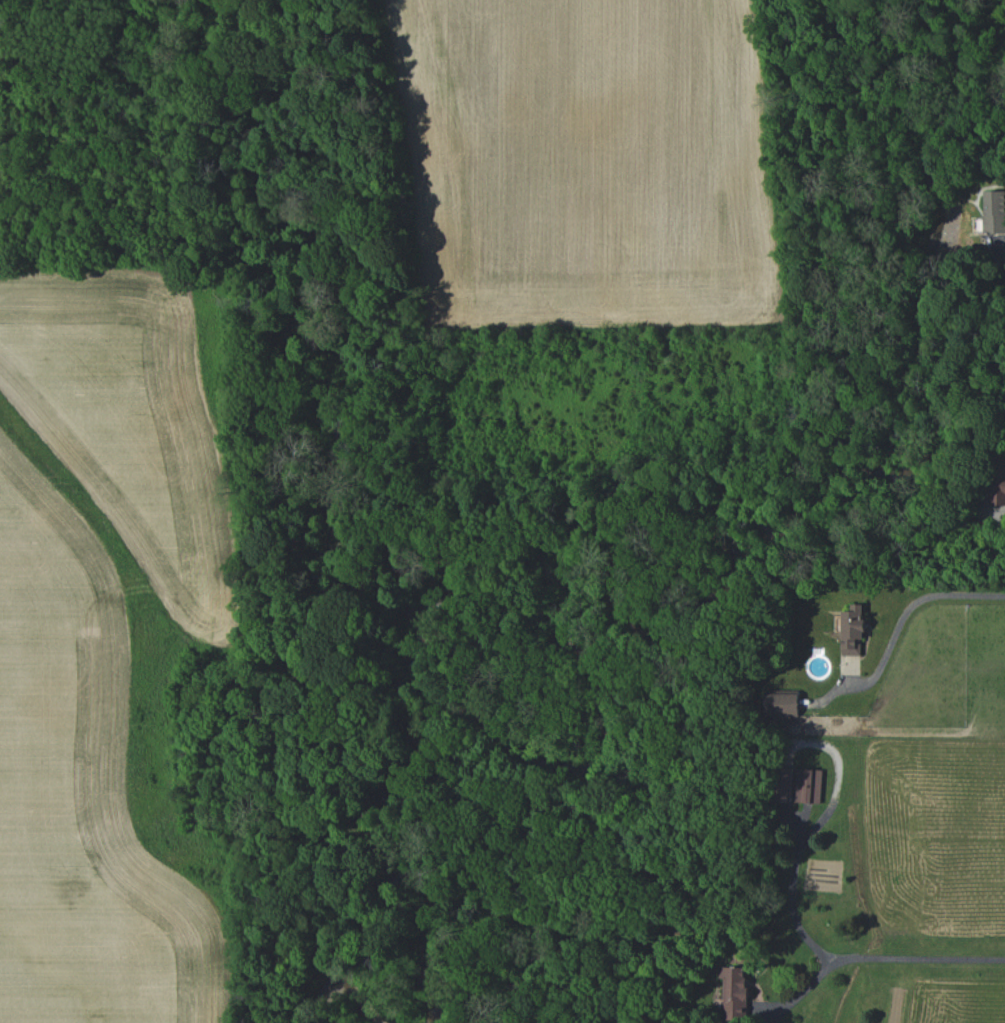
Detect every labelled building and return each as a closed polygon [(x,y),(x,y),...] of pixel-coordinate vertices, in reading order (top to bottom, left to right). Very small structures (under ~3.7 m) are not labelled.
[(985,234),(1004,234),(1004,191),(985,191),(985,234)] [(843,655),(864,655),(863,604),(851,604),(851,610),(842,611),(843,655)] [(799,716),(799,690),(765,691),(766,717),(799,716)] [(774,767),(773,801),(792,801),(793,768),(774,767)] [(795,802),(821,803),(823,769),(796,768),(795,802)] [(724,978),(724,1019),(747,1020),(748,967),(719,966),(718,978),(724,978)]
